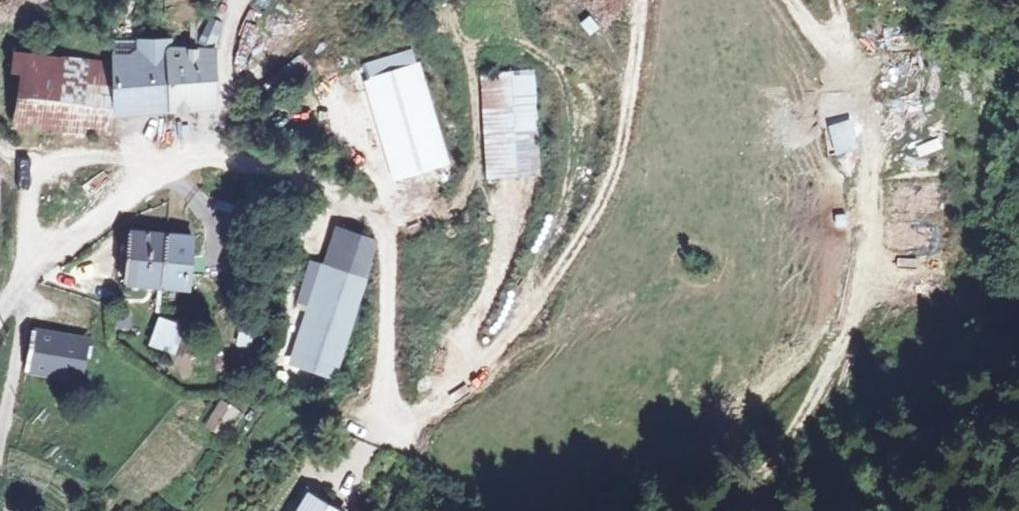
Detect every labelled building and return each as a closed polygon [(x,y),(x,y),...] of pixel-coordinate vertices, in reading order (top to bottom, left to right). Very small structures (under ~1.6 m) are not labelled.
[(872,23),(872,105),(926,104),(925,22),(872,23)] [(66,129),(76,57),(58,56),(60,42),(37,40),(32,71),(43,73),(35,126),(66,129)] [(136,61),(135,108),(232,107),(234,51),(192,49),(192,44),(162,41),(160,59),(136,57),(136,61)] [(407,52),(357,67),(362,82),(412,66),(407,52)] [(134,134),(135,108),(136,61),(76,57),(66,129),(134,134)] [(412,66),(362,82),(391,177),(442,162),(412,66)] [(526,73),(477,76),(484,174),(534,171),(526,73)] [(832,154),(856,150),(851,119),(828,123),(832,154)] [(919,157),(942,148),(938,137),(915,146),(919,157)] [(164,285),(173,230),(134,224),(125,279),(164,285)] [(198,233),(173,230),(164,285),(189,288),(198,233)] [(362,282),(323,269),(293,365),(332,377),(362,282)] [(160,357),(186,361),(191,325),(168,321),(160,357)] [(85,337),(30,326),(25,369),(80,378),(85,337)] [(236,347),(253,349),(254,333),(238,332),(236,347)] [(222,400),(204,426),(223,439),(240,413),(222,400)] [(305,485),(280,510),(332,510),(305,485)]
